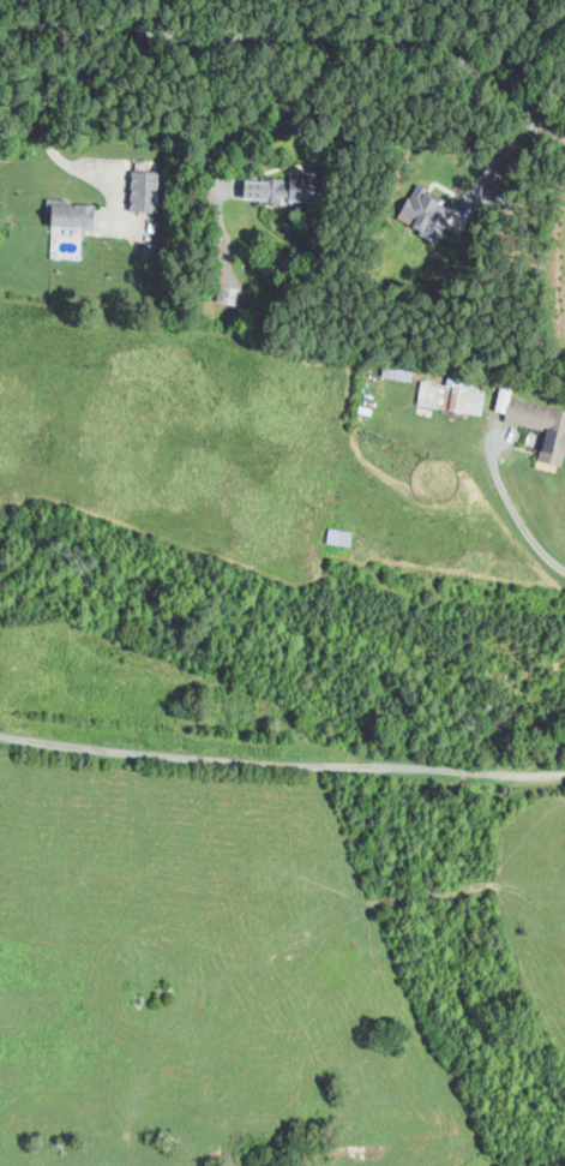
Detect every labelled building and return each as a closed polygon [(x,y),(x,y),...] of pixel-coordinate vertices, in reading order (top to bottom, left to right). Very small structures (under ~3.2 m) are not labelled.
[(131,211),(158,211),(158,171),(132,170),(131,211)] [(245,178),(244,197),(316,202),(318,172),(291,170),(290,181),(245,178)] [(398,217),(437,241),(446,227),(459,235),(471,215),(418,183),(398,217)] [(95,226),(96,203),(53,202),(52,225),(95,226)] [(417,404),(482,415),(486,392),(469,389),(471,378),(449,375),(447,383),(422,379),(417,404)] [(510,396),(512,390),(501,387),(496,409),(507,412),(505,421),(546,430),(540,460),(564,466),(564,463),(564,408),(510,396)] [(351,545),(353,530),(329,528),(328,543),(351,545)]
